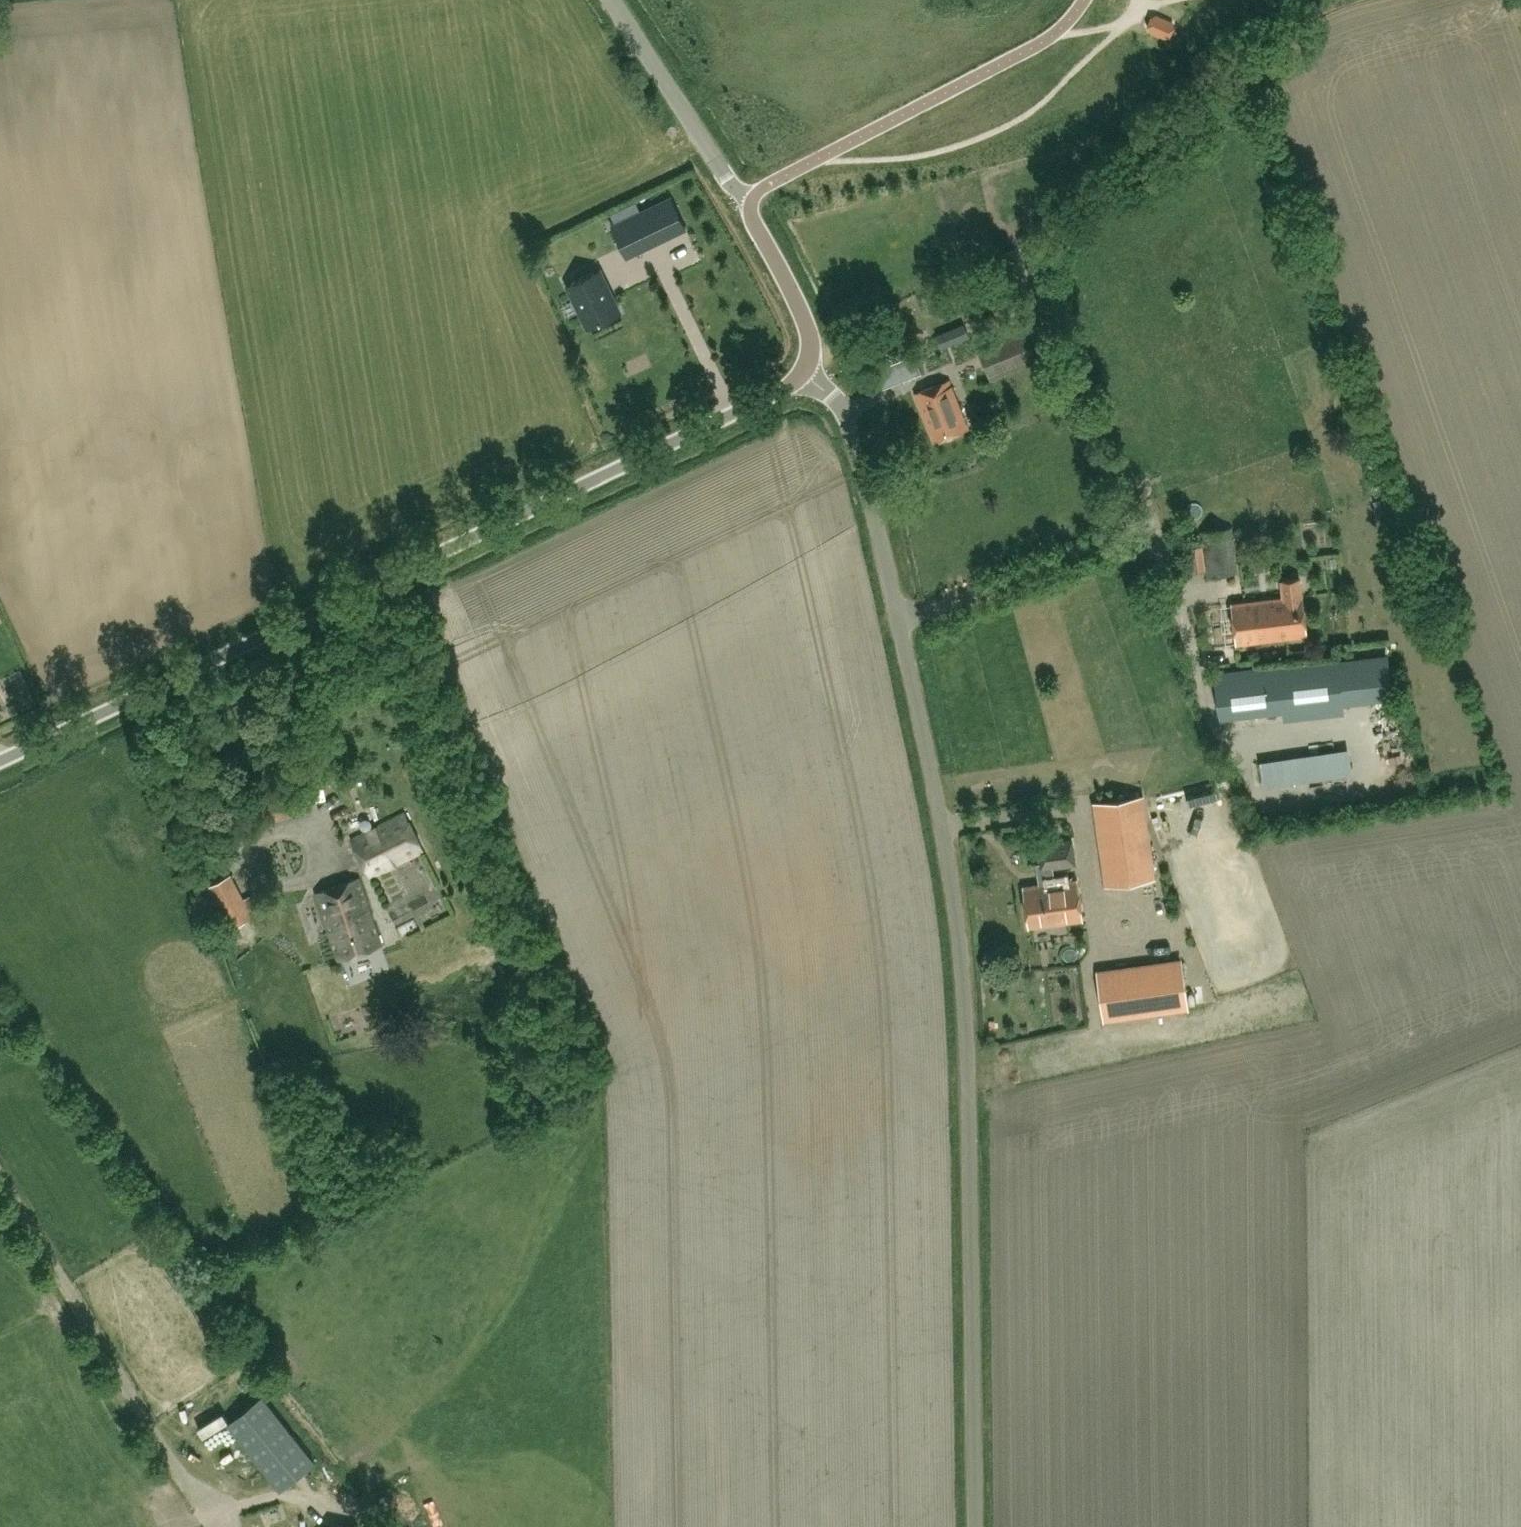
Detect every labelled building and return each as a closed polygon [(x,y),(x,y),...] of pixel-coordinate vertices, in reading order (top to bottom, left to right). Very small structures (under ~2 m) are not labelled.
[(1172,19),(1157,13),(1151,15),(1148,23),(1150,29),(1165,35),(1171,33),(1174,26),(1172,19)] [(514,74),(504,75),(506,96),(516,95),(514,74)] [(538,118),(542,129),(558,123),(554,112),(538,118)] [(686,226),(671,196),(612,224),(627,255),(686,226)] [(588,326),(620,311),(613,295),(611,296),(606,285),(608,284),(600,268),(567,284),(588,326)] [(1023,328),(978,347),(991,378),(1037,359),(1023,328)] [(948,329),(937,334),(942,346),(954,341),(948,329)] [(916,392),(935,440),(968,427),(949,379),(916,392)] [(1231,526),(1201,529),(1207,575),(1237,571),(1231,526)] [(1182,573),(1199,573),(1199,555),(1182,556),(1182,573)] [(1300,577),(1281,579),(1283,596),(1231,603),(1236,642),(1307,633),(1300,577)] [(1340,690),(1337,660),(1216,674),(1221,713),(1284,706),(1284,715),(1285,716),(1343,710),(1340,690)] [(1252,778),(1284,775),(1282,756),(1269,757),(1268,754),(1250,755),(1252,778)] [(1153,876),(1142,795),(1096,801),(1107,882),(1153,876)] [(409,811),(355,838),(373,875),(427,848),(409,811)] [(1040,844),(1043,861),(1036,862),(1039,883),(1023,886),(1029,925),(1083,917),(1077,878),(1054,882),(1051,862),(1058,861),(1059,864),(1074,862),(1071,839),(1040,844)] [(192,880),(216,927),(225,922),(229,928),(254,915),(250,908),(258,904),(252,893),(244,897),(231,872),(212,882),(207,872),(192,880)] [(358,877),(317,891),(339,957),(381,944),(358,877)] [(1087,972),(1085,958),(1071,960),(1070,950),(1039,954),(1042,978),(1087,972)] [(1180,959),(1099,971),(1105,1017),(1187,1006),(1180,959)] [(261,1394),(226,1422),(279,1488),(314,1460),(261,1394)] [(176,1517),(147,1526),(180,1526),(176,1517)]
